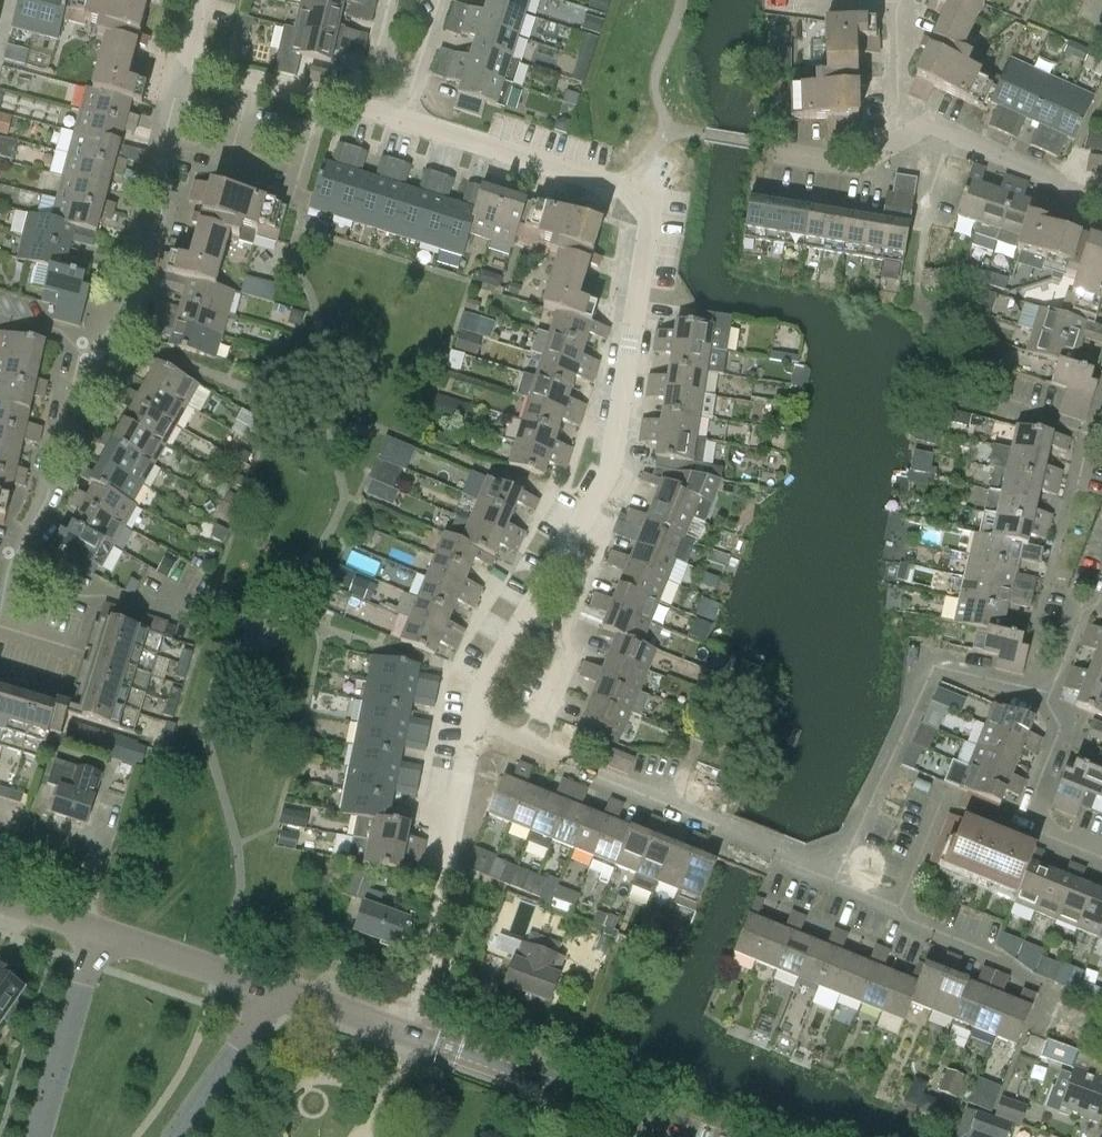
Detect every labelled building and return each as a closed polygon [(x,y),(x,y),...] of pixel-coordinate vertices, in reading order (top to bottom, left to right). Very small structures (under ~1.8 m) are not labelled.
[(43,0),(19,0),(11,28),(34,34),(43,0)] [(65,10),(68,0),(43,0),(34,34),(57,40),(65,10)] [(93,90),(131,100),(131,101),(141,104),(148,77),(129,72),(136,45),(146,48),(149,38),(139,36),(148,0),(128,0),(128,1),(125,0),(68,0),(65,10),(87,15),(85,21),(100,25),(96,39),(106,42),(93,90)] [(341,15),(344,0),(301,0),(300,5),(341,15)] [(351,3),(374,9),(376,0),(351,0),(351,3)] [(487,3),(525,15),(530,0),(488,0),(487,3)] [(927,7),(945,16),(908,95),(926,104),(934,87),(987,112),(991,103),(1001,79),(980,70),(978,74),(965,68),(971,55),(962,51),(984,4),(974,0),(930,0),(927,7)] [(450,16),(518,38),(525,15),(487,3),(484,12),(454,3),(450,16)] [(300,5),(294,29),(335,38),(341,15),(300,5)] [(473,48),(510,61),(518,38),(450,16),(445,32),(460,37),(461,34),(476,39),(473,48)] [(238,40),(247,42),(252,19),(243,17),(238,40)] [(878,22),(825,23),(826,74),(816,74),(816,89),(790,89),(790,120),(827,120),(827,141),(858,141),(857,88),(866,88),(866,86),(865,86),(865,80),(866,80),(866,78),(857,78),(856,55),(879,54),(878,22)] [(335,38),(294,29),(283,26),(273,72),(295,78),(301,56),(330,62),(335,38)] [(342,40),(366,45),(368,35),(344,30),(342,40)] [(587,31),(575,77),(587,80),(599,34),(587,31)] [(366,45),(342,40),(340,50),(363,56),(366,45)] [(446,65),(512,86),(512,85),(503,83),(510,61),(473,48),(470,58),(441,49),(436,62),(446,65)] [(989,127),(1002,133),(1031,69),(1010,60),(1001,79),(991,103),(998,107),(989,127)] [(504,110),(512,86),(446,65),(436,62),(432,75),(461,85),(453,110),(480,118),(485,104),(504,110)] [(327,73),(310,69),(307,81),(324,85),(327,73)] [(1025,119),(1032,122),(1052,79),(1031,69),(1002,133),(1016,139),(1025,119)] [(1030,146),(1044,152),(1073,88),(1052,79),(1032,122),(1040,125),(1030,146)] [(80,111),(136,125),(138,117),(127,115),(131,101),(131,100),(93,90),(86,88),(80,111)] [(1073,88),(1044,152),(1057,158),(1066,138),(1074,141),(1094,98),(1073,88)] [(80,111),(74,133),(119,145),(123,131),(133,134),(136,125),(80,111)] [(74,133),(68,155),(124,169),(126,161),(116,158),(119,145),(74,133)] [(331,215),(352,148),(338,143),(332,165),(323,162),(309,208),(331,215)] [(352,148),(331,215),(353,221),(367,176),(359,174),(366,152),(352,148)] [(62,176),(108,188),(111,175),(122,177),(124,169),(68,155),(62,176)] [(367,176),(353,221),(375,228),(395,161),(382,157),(375,178),(367,176)] [(1101,159),(1089,157),(1086,174),(1099,176),(1101,159)] [(395,161),(375,228),(396,235),(410,189),(403,187),(409,165),(395,161)] [(978,225),(990,190),(980,187),(985,170),(973,166),(956,217),(978,225)] [(410,189),(396,235),(418,242),(439,175),(425,170),(418,192),(410,189)] [(439,175),(418,242),(440,248),(454,203),(446,200),(453,179),(439,175)] [(742,239),(902,265),(917,179),(895,175),(892,195),(886,194),(882,217),(750,195),(742,239)] [(62,176),(57,198),(112,213),(115,205),(104,202),(108,188),(62,176)] [(997,241),(1016,180),(1004,177),(999,193),(990,190),(978,225),(975,234),(997,241)] [(1018,249),(1033,204),(1023,201),(1028,184),(1016,180),(997,241),(997,242),(1018,249)] [(155,270),(166,273),(214,287),(215,286),(228,238),(238,241),(242,227),(255,231),(254,235),(277,241),(286,207),(194,181),(188,200),(205,205),(202,216),(193,213),(190,223),(200,225),(190,261),(160,253),(155,270)] [(482,188),(469,233),(490,240),(507,185),(499,182),(495,192),(482,188)] [(454,203),(440,248),(462,255),(469,233),(482,188),(468,184),(461,205),(454,203)] [(507,185),(490,240),(512,247),(519,225),(518,225),(526,202),(512,197),(515,187),(507,185)] [(51,220),(96,232),(100,219),(110,221),(112,213),(57,198),(51,219),(51,220)] [(556,312),(591,323),(599,298),(580,292),(588,264),(598,267),(601,258),(591,255),(606,208),(587,202),(582,219),(526,202),(518,225),(519,225),(540,232),(538,238),(553,242),(548,256),(558,259),(543,308),(556,312)] [(1094,325),(1101,301),(1101,246),(1087,241),(1090,232),(1089,231),(1088,233),(1082,231),(1083,229),(1081,229),(1078,238),(1052,230),(1058,212),(1033,204),(1018,249),(1017,251),(1045,260),(1042,270),(1076,280),(1072,294),(1068,293),(1061,314),(1094,325)] [(92,246),(96,232),(51,220),(51,219),(29,213),(23,236),(69,248),(71,240),(92,246)] [(66,256),(69,248),(23,236),(17,259),(49,268),(50,267),(84,276),(88,262),(66,256)] [(50,267),(49,268),(40,301),(56,305),(83,313),(89,288),(82,286),(84,276),(50,267)] [(181,301),(227,314),(233,291),(215,286),(214,287),(166,273),(162,287),(183,293),(181,301)] [(248,275),(244,293),(274,300),(278,282),(248,275)] [(157,303),(153,317),(221,336),(227,314),(181,301),(179,309),(157,303)] [(79,327),(83,313),(56,305),(52,320),(79,327)] [(1033,330),(1078,345),(1081,337),(1101,344),(1101,328),(1094,325),(1061,314),(1040,308),(1033,330)] [(485,335),(493,338),(499,321),(467,311),(456,348),(479,355),(485,335)] [(609,328),(591,323),(556,312),(549,334),(584,345),(587,334),(605,339),(609,328)] [(654,341),(724,352),(730,317),(697,312),(695,324),(676,321),(674,333),(656,330),(654,341)] [(221,336),(153,317),(149,331),(171,337),(169,346),(214,359),(221,336)] [(530,352),(542,356),(595,372),(598,361),(581,356),(584,345),(549,334),(536,330),(530,352)] [(1026,352),(1058,362),(1093,373),(1097,359),(1076,352),(1078,345),(1033,330),(1026,352)] [(39,366),(42,352),(53,355),(55,345),(0,333),(0,357),(39,366)] [(670,367),(705,372),(720,375),(724,352),(654,341),(653,352),(671,355),(670,367)] [(592,383),(595,372),(542,356),(536,377),(571,388),(574,377),(592,383)] [(45,391),(46,382),(36,380),(39,366),(0,357),(0,380),(45,391)] [(145,383),(187,406),(198,385),(147,357),(143,365),(152,371),(145,383)] [(1067,389),(1063,401),(1089,410),(1097,385),(1090,383),(1093,373),(1058,362),(1051,384),(1067,389)] [(649,375),(647,386),(702,395),(705,372),(670,367),(668,378),(649,375)] [(571,388),(536,377),(523,373),(516,395),(529,399),(582,415),(585,404),(567,399),(571,388)] [(29,410),(32,397),(43,399),(45,391),(0,380),(0,404),(29,410)] [(125,398),(176,426),(187,406),(145,383),(139,395),(129,390),(125,398)] [(698,417),(702,395),(647,386),(646,397),(664,400),(662,411),(698,417)] [(123,423),(165,446),(176,426),(125,398),(121,405),(130,410),(123,423)] [(529,399),(522,420),(557,431),(561,420),(578,426),(582,415),(529,399)] [(1085,423),(1089,410),(1063,401),(1058,414),(1085,423)] [(39,436),(41,428),(26,424),(29,410),(0,404),(0,427),(39,436)] [(234,432),(261,442),(270,418),(243,408),(234,432)] [(698,417),(662,411),(661,422),(642,420),(641,431),(695,439),(698,417)] [(522,420),(516,442),(568,458),(572,448),(554,442),(557,431),(522,420)] [(103,437),(154,465),(165,446),(123,423),(116,435),(107,430),(103,437)] [(39,436),(0,427),(0,450),(19,454),(22,441),(37,444),(39,436)] [(1011,450),(1047,458),(1049,448),(1066,452),(1069,439),(1017,427),(1011,450)] [(641,431),(639,442),(657,445),(655,457),(686,462),(684,473),(700,476),(706,441),(695,439),(641,431)] [(101,462),(143,485),(154,465),(103,437),(99,445),(108,450),(101,462)] [(402,469),(411,447),(387,437),(377,459),(402,469)] [(565,469),(568,458),(516,442),(509,465),(544,476),(547,464),(565,469)] [(19,454),(0,450),(0,473),(24,479),(26,470),(16,468),(19,454)] [(1006,472),(1059,484),(1062,471),(1045,468),(1047,458),(1011,450),(1006,472)] [(402,469),(377,459),(369,479),(393,489),(402,469)] [(132,505),(132,504),(143,485),(101,462),(94,474),(85,469),(80,478),(94,485),(94,484),(132,505)] [(1001,494),(1037,502),(1039,492),(1056,496),(1059,484),(1006,472),(994,469),(989,491),(1001,494)] [(479,500),(512,514),(517,504),(534,511),(539,499),(471,472),(462,494),(479,500)] [(9,499),(12,485),(22,487),(24,479),(0,473),(0,497),(9,499)] [(680,473),(675,486),(643,474),(640,482),(658,489),(653,503),(692,519),(700,498),(713,503),(722,481),(700,476),(684,473),(680,473)] [(74,499),(125,527),(136,506),(132,504),(132,505),(94,484),(94,485),(87,496),(78,491),(74,499)] [(229,491),(223,503),(236,510),(242,499),(229,491)] [(996,516),(1049,528),(1051,516),(1035,512),(1037,502),(1001,494),(996,516)] [(9,499),(0,497),(0,524),(3,524),(9,499)] [(104,542),(103,542),(113,548),(125,527),(74,499),(70,506),(79,512),(72,524),(104,542)] [(479,500),(470,521),(521,542),(525,532),(508,525),(512,514),(479,500)] [(236,510),(223,503),(217,514),(230,521),(236,510)] [(683,540),(692,519),(653,503),(647,517),(638,513),(633,528),(641,531),(644,524),(683,540)] [(633,528),(638,513),(629,510),(623,524),(633,528)] [(996,516),(991,537),(1027,545),(1029,536),(1046,540),(1049,528),(996,516)] [(499,546),(517,553),(521,542),(470,521),(469,522),(459,518),(451,537),(462,541),(461,544),(495,557),(499,546)] [(113,548),(103,542),(104,542),(72,524),(67,533),(60,530),(48,552),(73,565),(78,555),(102,568),(113,548)] [(644,524),(641,531),(636,545),(675,561),(686,565),(695,544),(683,540),(644,524)] [(229,531),(225,529),(216,525),(210,537),(223,544),(229,531)] [(975,533),(969,556),(1016,567),(1018,559),(1040,564),(1043,549),(1027,545),(991,537),(975,533)] [(491,567),(495,557),(461,544),(462,541),(451,537),(445,534),(435,556),(469,570),(474,560),(491,567)] [(630,559),(621,555),(616,570),(624,573),(627,566),(667,582),(675,561),(636,545),(630,559)] [(73,565),(48,552),(41,564),(66,578),(73,565)] [(616,570),(621,555),(612,552),(606,566),(616,570)] [(427,577),(478,598),(482,588),(465,581),(469,570),(435,556),(427,577)] [(964,578),(1033,594),(1036,580),(1014,575),(1016,567),(969,556),(964,578)] [(619,587),(658,603),(667,582),(627,566),(624,573),(619,587)] [(473,609),(478,598),(427,577),(418,598),(452,612),(456,602),(473,609)] [(964,578),(959,600),(1006,611),(1008,603),(1030,608),(1033,594),(964,578)] [(613,601),(604,597),(599,612),(608,615),(610,608),(650,624),(658,603),(619,587),(613,601)] [(599,612),(604,597),(595,594),(589,608),(599,612)] [(448,622),(452,612),(418,598),(410,619),(461,640),(465,630),(448,622)] [(954,623),(987,630),(1023,638),(1026,624),(1004,619),(1006,611),(959,600),(954,623)] [(41,760),(50,732),(61,736),(67,714),(134,734),(168,623),(104,603),(98,624),(93,623),(85,649),(89,651),(86,662),(81,661),(73,688),(78,689),(74,701),(54,694),(55,690),(28,682),(27,686),(15,683),(17,678),(0,673),(0,748),(41,760)] [(641,645),(641,644),(650,624),(610,608),(608,615),(602,629),(641,645)] [(456,650),(461,640),(410,619),(401,641),(434,655),(439,643),(456,650)] [(1084,636),(1101,643),(1101,631),(1088,625),(1084,636)] [(613,642),(608,656),(647,672),(656,650),(641,644),(641,645),(602,629),(599,636),(613,642)] [(1023,638),(987,630),(982,652),(998,656),(995,669),(1022,675),(1028,649),(1020,648),(1023,638)] [(1084,636),(1079,646),(1097,653),(1092,664),(1101,668),(1101,643),(1084,636)] [(179,664),(188,667),(192,654),(183,651),(179,664)] [(368,679),(437,693),(440,679),(418,674),(419,665),(373,656),(368,679)] [(602,670),(593,667),(588,681),(596,684),(599,677),(639,693),(647,672),(608,656),(602,670)] [(588,681),(593,667),(584,663),(578,677),(588,681)] [(188,667),(179,664),(175,677),(184,680),(188,667)] [(1092,664),(1088,674),(1071,667),(1067,678),(1101,692),(1101,668),(1092,664)] [(599,677),(596,684),(591,698),(630,714),(641,718),(649,697),(639,693),(599,677)] [(1067,678),(1063,688),(1080,695),(1075,707),(1101,718),(1101,692),(1067,678)] [(434,707),(437,693),(368,679),(363,701),(410,711),(412,703),(434,707)] [(167,702),(177,705),(181,692),(171,689),(167,702)] [(630,714),(591,698),(578,729),(593,735),(597,726),(621,736),(630,714)] [(359,723),(428,737),(431,723),(409,719),(410,711),(363,701),(359,723)] [(177,705),(167,702),(163,716),(173,719),(177,705)] [(993,704),(985,726),(1039,747),(1042,739),(1028,734),(1034,720),(993,704)] [(1093,721),(1087,736),(1101,742),(1101,725),(1093,721)] [(64,745),(142,768),(148,747),(71,723),(64,745)] [(176,726),(167,723),(162,736),(172,739),(176,726)] [(425,751),(428,737),(359,723),(354,746),(401,755),(403,747),(425,751)] [(976,747),(1017,763),(1022,750),(1036,755),(1039,747),(985,726),(976,747)] [(350,768),(419,782),(422,767),(400,763),(401,755),(354,746),(350,768)] [(976,747),(968,768),(1022,790),(1025,781),(1012,776),(1017,763),(976,747)] [(627,776),(633,761),(608,750),(602,765),(627,776)] [(1076,764),(1101,774),(1101,758),(1101,759),(1081,750),(1076,764)] [(86,824),(95,799),(102,774),(57,760),(49,784),(61,788),(52,813),(86,824)] [(943,783),(968,793),(962,809),(993,821),(1005,792),(1018,797),(1019,798),(1022,790),(968,768),(951,761),(943,783)] [(510,824),(525,787),(532,768),(518,763),(511,782),(503,778),(488,815),(510,824)] [(1055,795),(1081,805),(1086,793),(1101,800),(1101,774),(1076,764),(1072,773),(1065,770),(1055,795)] [(416,796),(419,782),(350,768),(345,790),(392,799),(394,791),(416,796)] [(548,851),(552,841),(574,785),(561,780),(554,799),(546,795),(531,832),(527,843),(548,851)] [(552,841),(573,849),(588,812),(580,809),(587,791),(574,785),(552,841)] [(510,824),(531,832),(546,795),(525,787),(510,824)] [(10,791),(0,788),(0,798),(7,800),(10,791)] [(374,819),(410,826),(413,812),(391,807),(392,799),(345,790),(341,813),(356,816),(374,820),(374,819)] [(10,791),(7,800),(21,804),(23,795),(10,791)] [(1076,818),(1081,805),(1055,795),(1050,808),(1076,818)] [(573,849),(594,858),(616,803),(609,800),(602,818),(588,812),(573,849)] [(615,866),(630,829),(616,824),(623,806),(616,803),(594,858),(589,869),(595,871),(601,883),(608,885),(615,866)] [(288,814),(283,832),(301,838),(307,820),(288,814)] [(1015,897),(1035,850),(949,815),(929,863),(1015,897)] [(354,838),(369,841),(423,852),(426,841),(408,837),(410,826),(374,819),(374,820),(356,816),(352,837),(354,838)] [(615,866),(636,875),(658,820),(651,817),(644,835),(630,829),(615,866)] [(657,883),(672,846),(658,841),(665,823),(658,820),(636,875),(631,887),(652,895),(657,883)] [(657,883),(678,891),(700,837),(693,834),(686,852),(672,846),(657,883)] [(700,837),(678,891),(673,904),(695,913),(715,863),(700,858),(707,840),(700,837)] [(423,852),(369,841),(354,838),(349,861),(401,871),(403,859),(421,863),(423,852)] [(1012,904),(1034,912),(1051,872),(1038,867),(1043,853),(1035,850),(1015,897),(1012,904)] [(476,873),(488,878),(496,859),(483,854),(476,873)] [(496,859),(488,878),(501,883),(508,864),(496,859)] [(1064,877),(1051,872),(1034,912),(1055,921),(1077,867),(1069,864),(1064,877)] [(1055,921),(1076,929),(1093,889),(1080,884),(1085,870),(1077,867),(1055,921)] [(366,902),(371,890),(376,875),(358,869),(348,896),(366,902)] [(521,891),(530,895),(538,876),(529,872),(521,891)] [(538,876),(530,895),(540,898),(547,879),(538,876)] [(1101,928),(1101,893),(1093,889),(1076,929),(1098,938),(1101,928)] [(371,890),(366,902),(355,932),(397,947),(407,920),(377,909),(383,895),(371,890)] [(734,953),(756,962),(770,925),(756,920),(763,902),(755,899),(734,953)] [(756,962),(776,971),(798,916),(791,913),(784,931),(770,925),(756,962)] [(805,919),(798,916),(776,971),(798,979),(812,942),(798,937),(805,919)] [(798,979),(819,987),(840,933),(833,930),(826,948),(812,942),(798,979)] [(819,987),(840,996),(854,959),(840,953),(847,935),(840,933),(819,987)] [(553,975),(559,959),(525,946),(520,963),(515,961),(505,986),(549,1002),(559,977),(553,975)] [(840,996),(861,1004),(882,949),(875,947),(868,965),(854,959),(840,996)] [(861,1004),(882,1013),(896,976),(882,970),(889,952),(882,949),(861,1004)] [(911,1003),(932,1012),(953,957),(946,954),(939,972),(924,966),(910,1003),(911,1003)] [(932,1012),(953,1020),(967,983),(953,978),(960,960),(953,957),(932,1012)] [(910,982),(896,976),(882,1013),(904,1021),(911,1003),(910,1003),(924,966),(917,963),(910,982)] [(23,990),(24,990),(25,989),(23,988),(11,980),(13,977),(14,976),(13,975),(12,975),(0,967),(0,1024),(3,1019),(7,1021),(19,1004),(16,1001),(23,990)] [(1064,967),(1057,983),(1077,991),(1084,975),(1064,967)] [(988,992),(996,973),(982,968),(975,986),(967,983),(953,1020),(954,1020),(952,1025),(965,1030),(967,1026),(974,1029),(988,992)] [(988,992),(974,1029),(995,1037),(1009,1000),(1001,997),(1009,978),(996,973),(988,992)] [(1009,1000),(995,1037),(1017,1046),(1036,997),(1023,991),(1018,1003),(1009,1000)] [(1101,1115),(1101,1060),(1077,1051),(1071,1069),(1074,1070),(1061,1108),(1081,1115),(1080,1117),(1099,1124),(1101,1115)] [(953,1092),(962,1075),(953,1070),(943,1087),(953,1092)] [(1028,1106),(1002,1097),(994,1117),(1021,1126),(1028,1106)] [(993,1119),(978,1113),(971,1132),(984,1136),(1007,1136),(1011,1125),(993,1119)]
